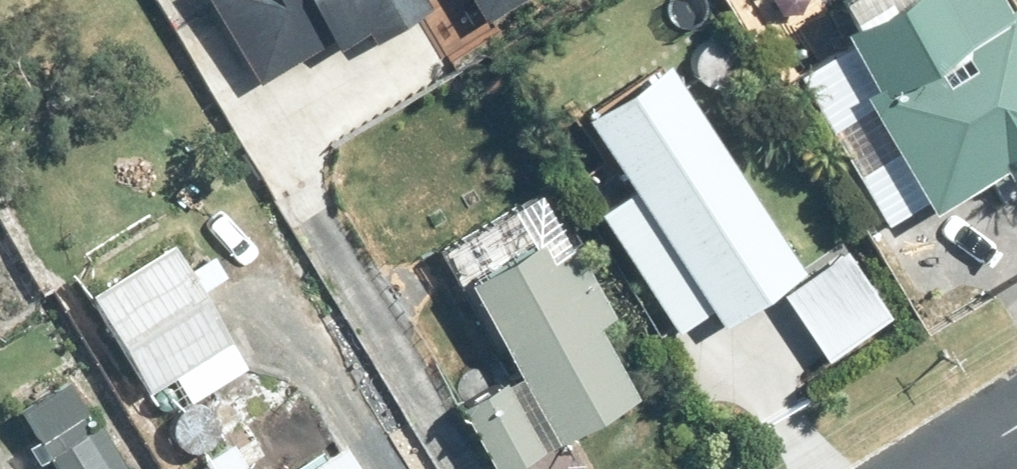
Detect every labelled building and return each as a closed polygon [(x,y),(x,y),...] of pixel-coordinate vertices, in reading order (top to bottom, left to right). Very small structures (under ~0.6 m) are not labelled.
[(260,85),(333,40),(341,54),(429,0),(208,0),(260,85)] [(485,25),(525,0),(470,0),(485,25)] [(836,1),(823,8),(838,30),(786,61),(880,218),(918,196),(921,199),(980,166),(983,174),(1005,159),(1016,165),(1016,14),(1009,0),(836,0),(836,1)] [(795,260),(715,135),(630,189),(690,282),(720,262),(741,295),(795,260)] [(492,338),(549,436),(631,388),(587,313),(605,302),(542,195),(534,200),(526,186),(427,243),(485,342),(492,338)] [(166,236),(82,284),(141,386),(154,379),(170,406),(241,364),(196,286),(218,274),(204,250),(182,262),(166,236)] [(537,442),(494,373),(448,399),(490,468),(491,468),(537,442)] [(258,387),(219,411),(235,437),(274,412),(258,387)] [(38,447),(52,468),(110,468),(81,422),(38,447)] [(280,468),(355,468),(334,435),(280,468)]
